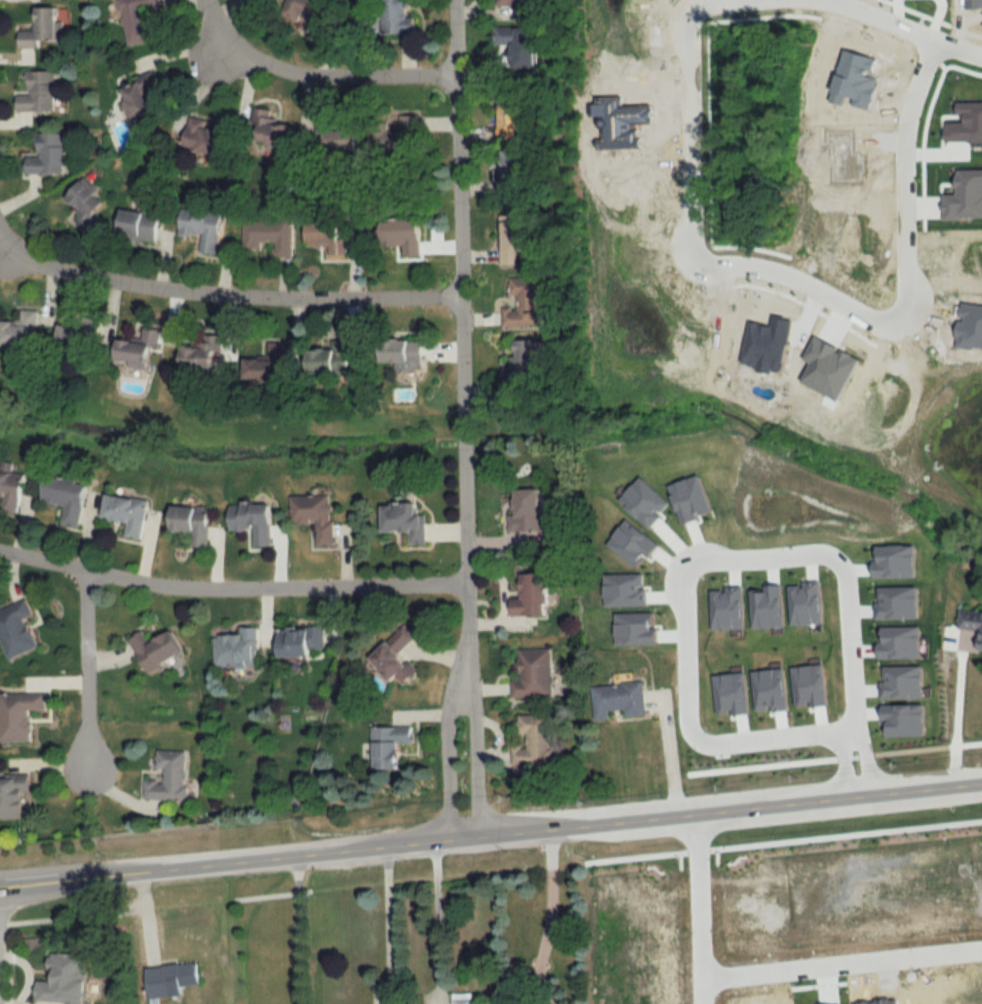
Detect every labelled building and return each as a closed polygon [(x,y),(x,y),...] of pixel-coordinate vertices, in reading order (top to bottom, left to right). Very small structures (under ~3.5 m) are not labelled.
[(149,22),(147,11),(160,9),(159,0),(120,0),(127,45),(158,40),(155,22),(149,22)] [(333,2),(328,0),(291,0),(283,28),(323,39),(333,2)] [(410,34),(410,18),(402,18),(402,0),(377,0),(377,34),(410,34)] [(36,7),(36,31),(20,31),(20,49),(41,49),(41,40),(63,40),(63,7),(36,7)] [(505,26),(491,26),(491,45),(505,45),(505,26)] [(530,69),(530,27),(509,27),(509,69),(530,69)] [(19,112),(57,111),(56,71),(28,71),(28,94),(18,94),(19,112)] [(158,111),(150,91),(160,87),(155,73),(123,85),(129,101),(123,103),(130,121),(158,111)] [(505,140),(505,90),(494,90),(494,140),(505,140)] [(275,111),(255,107),(249,144),(291,151),(295,126),(273,122),(275,111)] [(371,154),(421,153),(421,115),(370,115),(371,154)] [(330,119),(317,120),(319,152),(359,150),(357,129),(331,130),(330,119)] [(226,158),(231,128),(187,120),(182,150),(226,158)] [(28,174),(66,174),(66,133),(38,133),(38,157),(28,157),(28,174)] [(497,150),(497,196),(519,196),(519,150),(497,150)] [(77,221),(89,231),(112,204),(84,181),(67,201),(83,214),(77,221)] [(182,235),(202,236),(201,253),(220,254),(222,209),(183,207),(182,235)] [(161,213),(122,209),(118,238),(158,243),(161,213)] [(497,217),(497,266),(519,266),(519,221),(503,221),(503,217),(497,217)] [(293,219),(244,221),(245,253),(260,252),(260,244),(277,243),(277,257),(294,256),(293,219)] [(423,220),(381,220),(382,247),(404,246),(405,256),(424,256),(423,220)] [(308,223),(309,246),(328,246),(329,256),(346,256),(345,223),(308,223)] [(505,278),(505,328),(539,328),(538,278),(505,278)] [(3,320),(2,350),(38,350),(39,310),(22,310),(22,321),(3,320)] [(62,324),(58,345),(90,352),(97,319),(86,316),(83,328),(62,324)] [(159,329),(144,327),(143,341),(121,339),(119,359),(130,360),(130,367),(155,370),(159,329)] [(184,380),(221,381),(221,334),(204,334),(204,344),(185,344),(184,380)] [(383,362),(396,362),(396,370),(425,370),(425,339),(383,339),(383,362)] [(334,349),(309,349),(309,372),(349,372),(349,341),(334,341),(334,349)] [(535,341),(509,341),(509,376),(535,376),(535,341)] [(285,342),(269,342),(269,358),(247,358),(246,379),(260,379),(260,387),(285,387),(285,342)] [(2,512),(20,515),(26,474),(0,470),(0,496),(4,497),(2,512)] [(66,507),(63,524),(82,528),(91,485),(50,477),(44,502),(66,507)] [(509,490),(509,534),(537,534),(536,490),(509,490)] [(149,500),(108,495),(105,519),(129,522),(127,538),(144,540),(149,500)] [(335,496),(293,496),(293,523),(319,523),(319,546),(335,546),(335,496)] [(231,530),(256,529),(256,547),(274,547),(274,503),(231,504),(231,530)] [(386,504),(386,532),(410,532),(410,544),(428,544),(428,515),(420,515),(420,504),(386,504)] [(211,507),(174,507),(174,532),(194,532),(194,548),(211,548),(211,507)] [(542,575),(517,575),(517,600),(508,600),(508,618),(543,617),(542,575)] [(29,620),(35,617),(28,600),(0,612),(0,638),(9,660),(40,647),(29,620)] [(981,652),(981,614),(958,612),(956,631),(975,633),(973,651),(981,652)] [(403,652),(418,637),(407,625),(371,660),(394,683),(399,678),(407,686),(422,672),(403,652)] [(281,657),(314,657),(314,651),(327,651),(326,627),(280,628),(281,657)] [(130,641),(150,674),(188,651),(175,630),(151,644),(144,632),(130,641)] [(258,631),(217,631),(217,668),(258,668),(258,631)] [(549,650),(514,650),(515,681),(509,681),(509,698),(549,698),(549,650)] [(590,687),(593,721),(609,720),(609,717),(643,715),(641,683),(590,687)] [(47,711),(47,694),(0,694),(0,743),(32,743),(32,711),(47,711)] [(511,715),(511,774),(527,774),(527,760),(545,761),(546,715),(511,715)] [(415,726),(374,727),(375,770),(403,769),(402,743),(415,743),(415,726)] [(187,801),(188,751),(159,750),(159,768),(165,768),(165,780),(146,780),(145,800),(187,801)] [(29,819),(29,779),(0,779),(0,819),(29,819)] [(53,954),(51,981),(38,980),(37,1002),(75,1003),(88,1003),(91,955),(53,954)] [(203,987),(201,963),(148,968),(150,992),(203,987)] [(470,995),(451,995),(451,1003),(470,1003),(470,995)]
